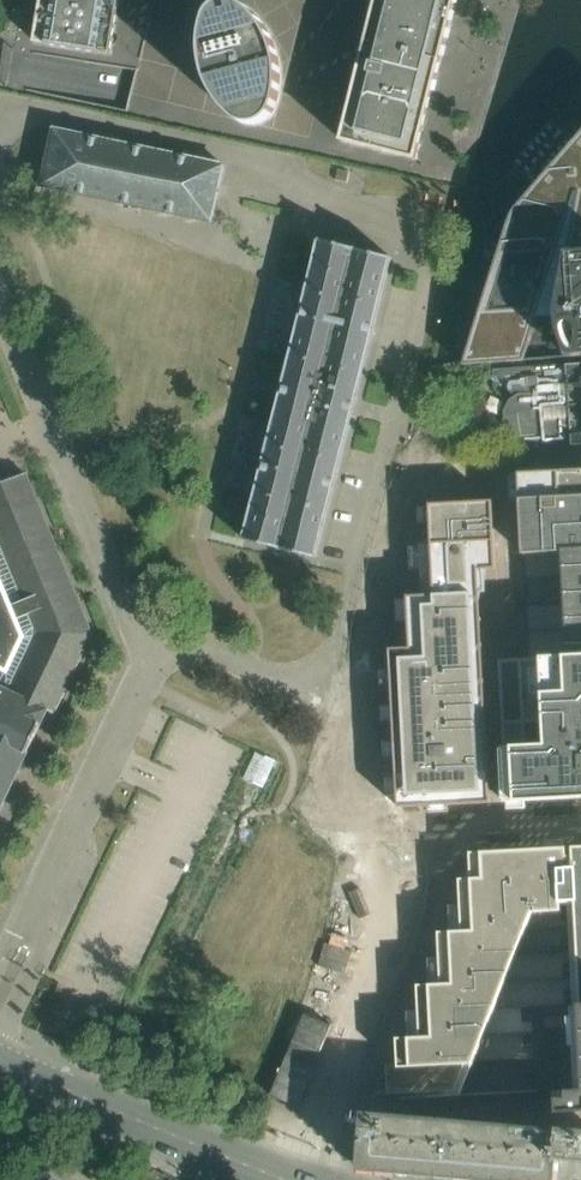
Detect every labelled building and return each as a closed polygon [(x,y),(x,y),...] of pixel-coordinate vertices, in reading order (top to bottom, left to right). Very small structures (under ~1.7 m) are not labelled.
[(8,86),(27,90),(127,112),(369,165),(412,174),(416,159),(440,64),(456,0),(22,0),(15,38),(8,86)] [(54,129),(41,186),(211,223),(224,166),(146,149),(132,146),(54,129)] [(577,253),(579,241),(580,241),(580,135),(518,207),(515,210),(513,214),(512,217),(510,220),(496,263),(491,284),(484,302),(463,365),(580,356),(580,252),(577,253)] [(316,558),(391,257),(320,240),(244,540),(316,558)] [(495,368),(513,395),(509,398),(503,410),(504,422),(511,432),(517,434),(509,450),(572,446),(580,446),(580,363),(495,368)] [(390,649),(391,670),(392,685),(393,706),(394,720),(395,742),(396,757),(397,778),(398,792),(398,808),(402,807),(427,806),(442,1106),(559,1100),(559,1112),(580,1111),(580,469),(519,473),(509,473),(489,474),(490,501),(433,504),(430,504),(432,543),(420,543),(420,547),(421,569),(423,595),(407,596),(408,599),(409,622),(409,625),(410,647),(390,649)] [(18,771),(47,708),(54,711),(91,631),(25,471),(0,482),(0,537),(30,610),(39,630),(20,671),(11,689),(0,684),(0,809),(12,783),(18,771)] [(355,1135),(358,1136),(355,1164),(360,1164),(360,1168),(362,1169),(380,1170),(485,1179),(557,1179),(559,1160),(580,1162),(580,1128),(358,1109),(355,1135)]
